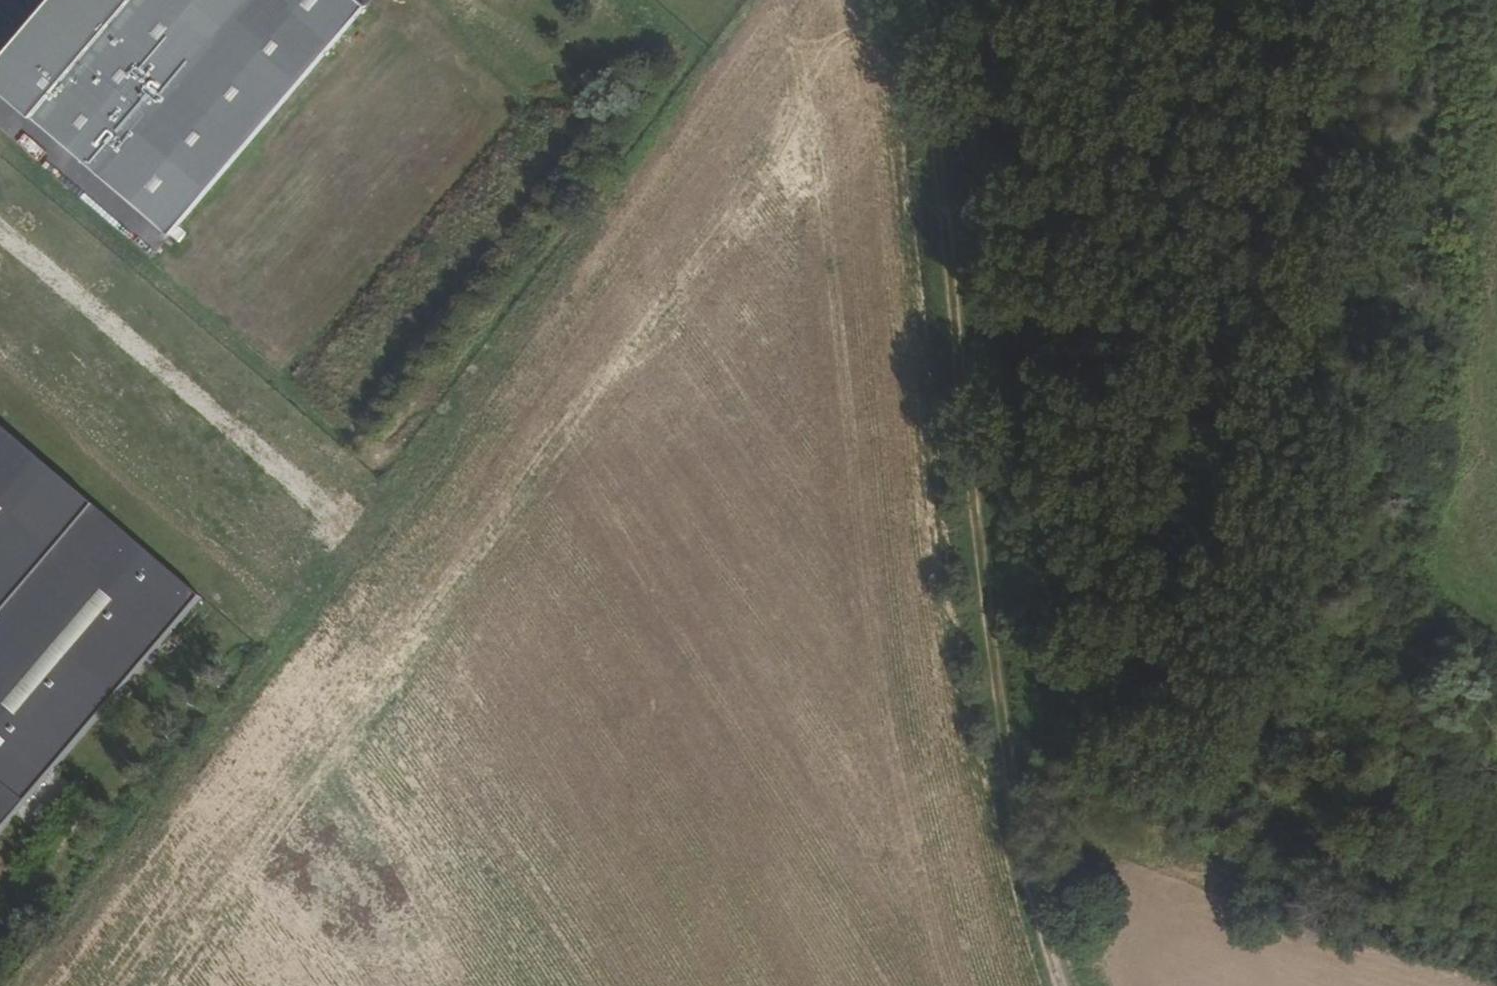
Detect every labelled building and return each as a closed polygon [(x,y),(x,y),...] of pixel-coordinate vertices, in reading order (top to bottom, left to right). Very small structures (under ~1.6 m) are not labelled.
[(0,67),(0,93),(172,239),(366,8),(356,0),(56,0),(0,67)] [(202,608),(0,433),(0,843),(202,608)]
